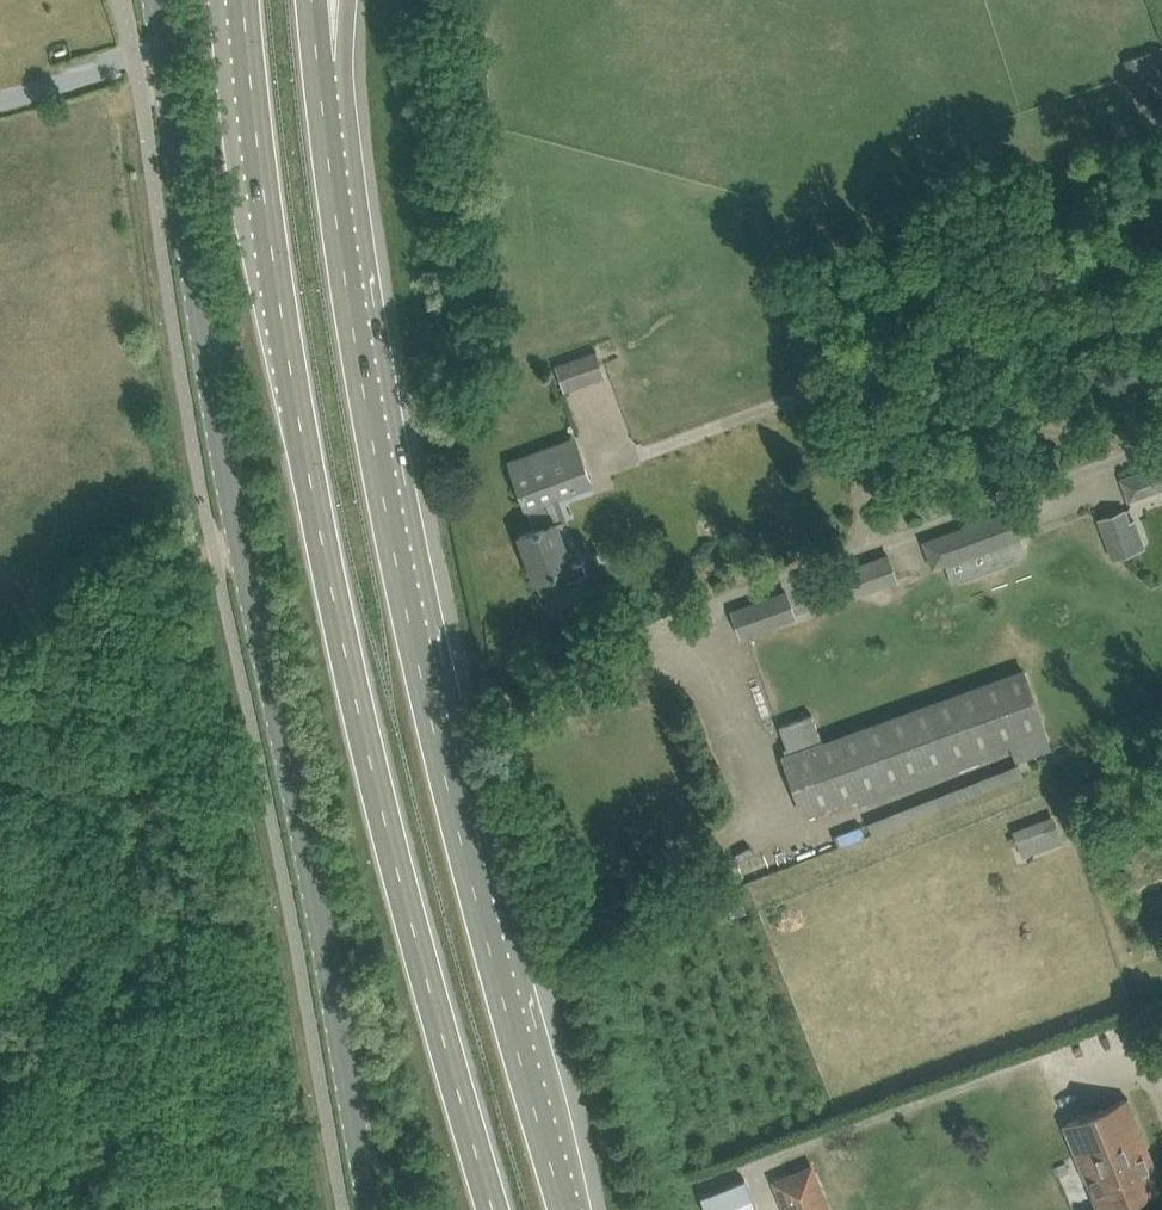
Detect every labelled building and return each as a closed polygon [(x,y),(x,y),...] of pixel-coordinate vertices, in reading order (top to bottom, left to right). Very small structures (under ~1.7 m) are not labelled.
[(1124,56),(1133,98),(1161,92),(1161,47),(1124,56)] [(555,364),(564,391),(606,377),(596,350),(555,364)] [(509,463),(514,474),(526,507),(527,507),(546,500),(591,484),(578,450),(557,458),(553,447),(509,463)] [(1121,479),(1129,501),(1161,489),(1161,464),(1121,479)] [(546,500),(527,507),(535,530),(519,535),(536,581),(537,581),(541,591),(547,596),(553,596),(565,591),(570,587),(570,579),(568,571),(567,570),(572,568),(555,522),(554,523),(546,500)] [(1023,504),(922,540),(932,569),(1033,532),(1023,504)] [(1124,511),(1101,519),(1115,558),(1137,550),(1124,511)] [(898,580),(888,552),(822,576),(832,604),(898,580)] [(598,588),(601,598),(618,592),(614,582),(598,588)] [(786,590),(730,609),(739,637),(795,617),(786,590)] [(789,747),(792,755),(784,758),(803,813),(1044,729),(1025,673),(823,744),(812,715),(780,726),(787,747),(789,747)] [(1013,831),(1023,858),(1063,843),(1053,816),(1013,831)] [(1063,1125),(1098,1209),(1109,1209),(1161,1188),(1161,1181),(1129,1099),(1063,1125)] [(827,1207),(811,1168),(775,1182),(787,1209),(818,1209),(827,1207)]
